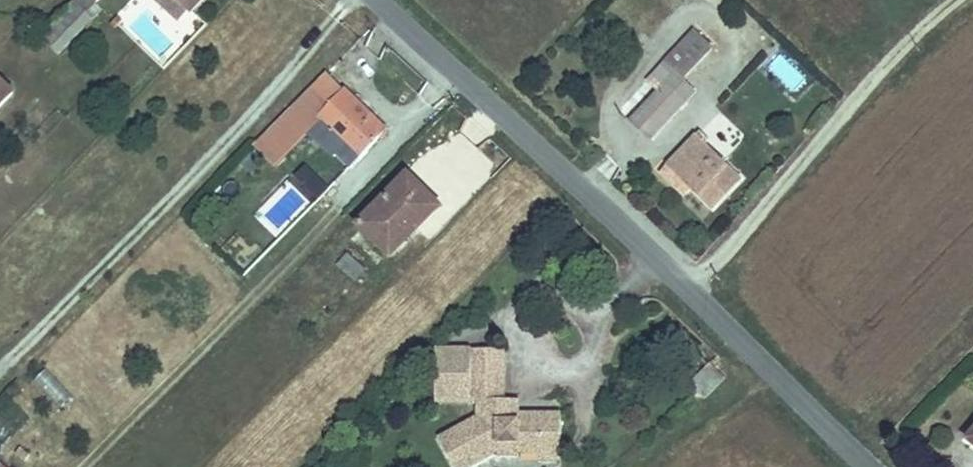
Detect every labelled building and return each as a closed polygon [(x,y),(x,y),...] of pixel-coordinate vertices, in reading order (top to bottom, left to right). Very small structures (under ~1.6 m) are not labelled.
[(89,0),(72,0),(38,34),(50,46),(93,4),(89,0)] [(187,8),(195,0),(178,0),(187,8)] [(698,37),(683,52),(704,73),(718,58),(698,37)] [(668,68),(689,89),(704,73),(683,52),(668,68)] [(689,89),(668,68),(650,87),(661,98),(635,126),(656,145),(693,107),(682,96),(689,89)] [(287,100),(332,145),(323,155),(339,169),(374,134),(313,73),(287,100)] [(10,91),(0,81),(0,102),(10,91)] [(302,132),(283,113),(245,151),(302,206),(312,196),(275,159),(302,132)] [(682,171),(704,192),(723,210),(746,187),(715,157),(719,152),(710,143),(682,171)] [(672,181),(694,202),(704,192),(682,171),(672,181)] [(435,202),(405,174),(355,227),(389,259),(416,231),(411,227),(435,202)] [(443,440),(459,466),(472,466),(502,449),(503,457),(523,456),(523,455),(541,454),(541,461),(564,460),(564,414),(534,415),(534,400),(506,401),(505,349),(474,349),(474,403),(481,403),(481,418),(443,440)] [(713,366),(692,387),(706,403),(728,382),(713,366)] [(44,370),(34,381),(60,406),(70,395),(44,370)]
